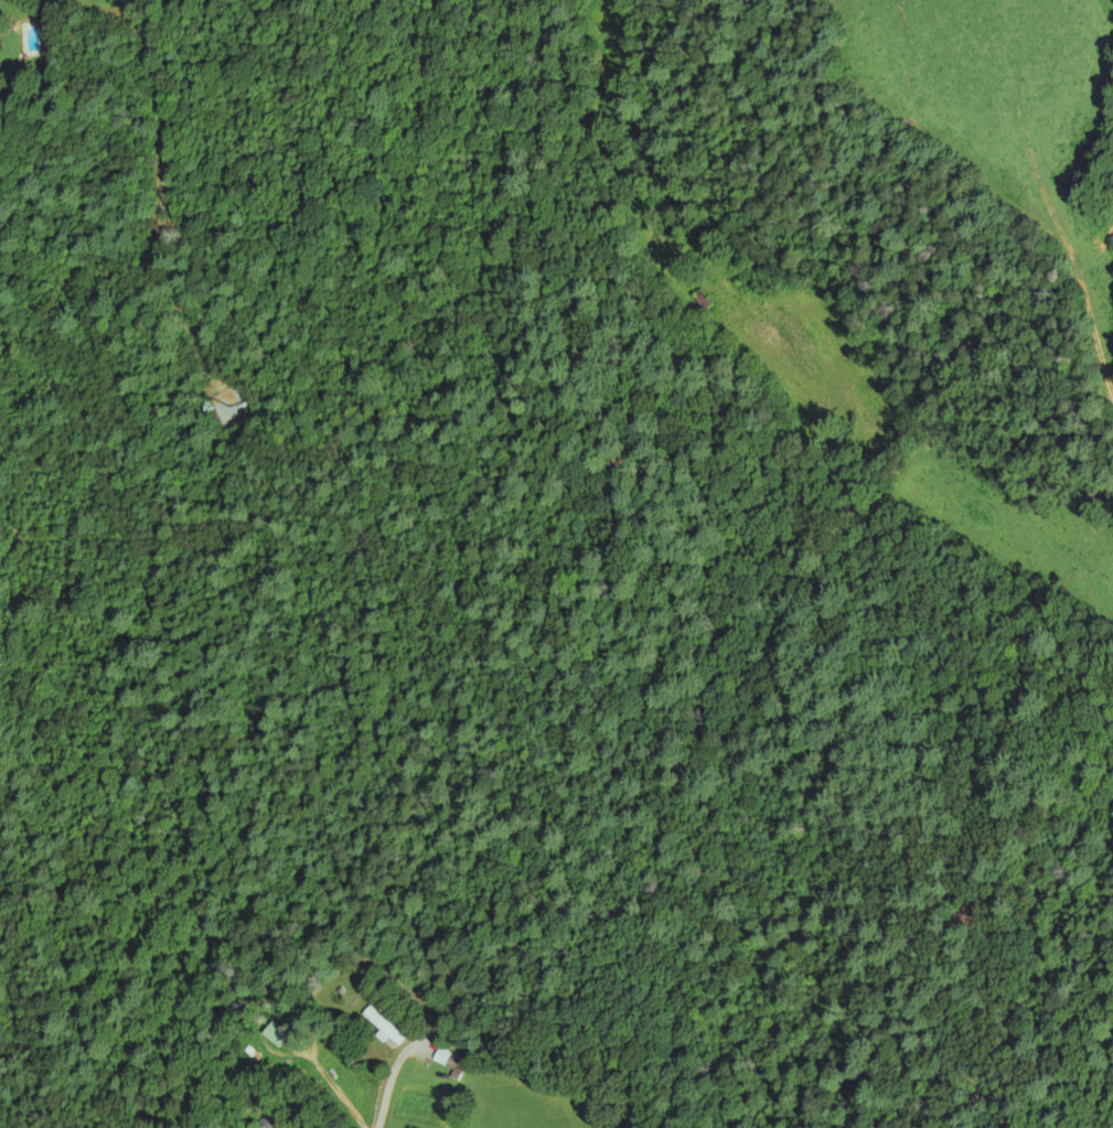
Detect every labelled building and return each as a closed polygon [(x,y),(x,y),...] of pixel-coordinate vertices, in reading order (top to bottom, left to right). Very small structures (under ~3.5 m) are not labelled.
[(709,306),(700,293),(692,298),(701,311),(709,306)] [(380,1032),(376,1036),(385,1044),(389,1039),(398,1047),(406,1038),(370,1005),(361,1015),(380,1032)] [(462,1075),(468,1061),(438,1048),(432,1062),(462,1075)] [(271,1116),(249,1127),(277,1127),(271,1116)]
